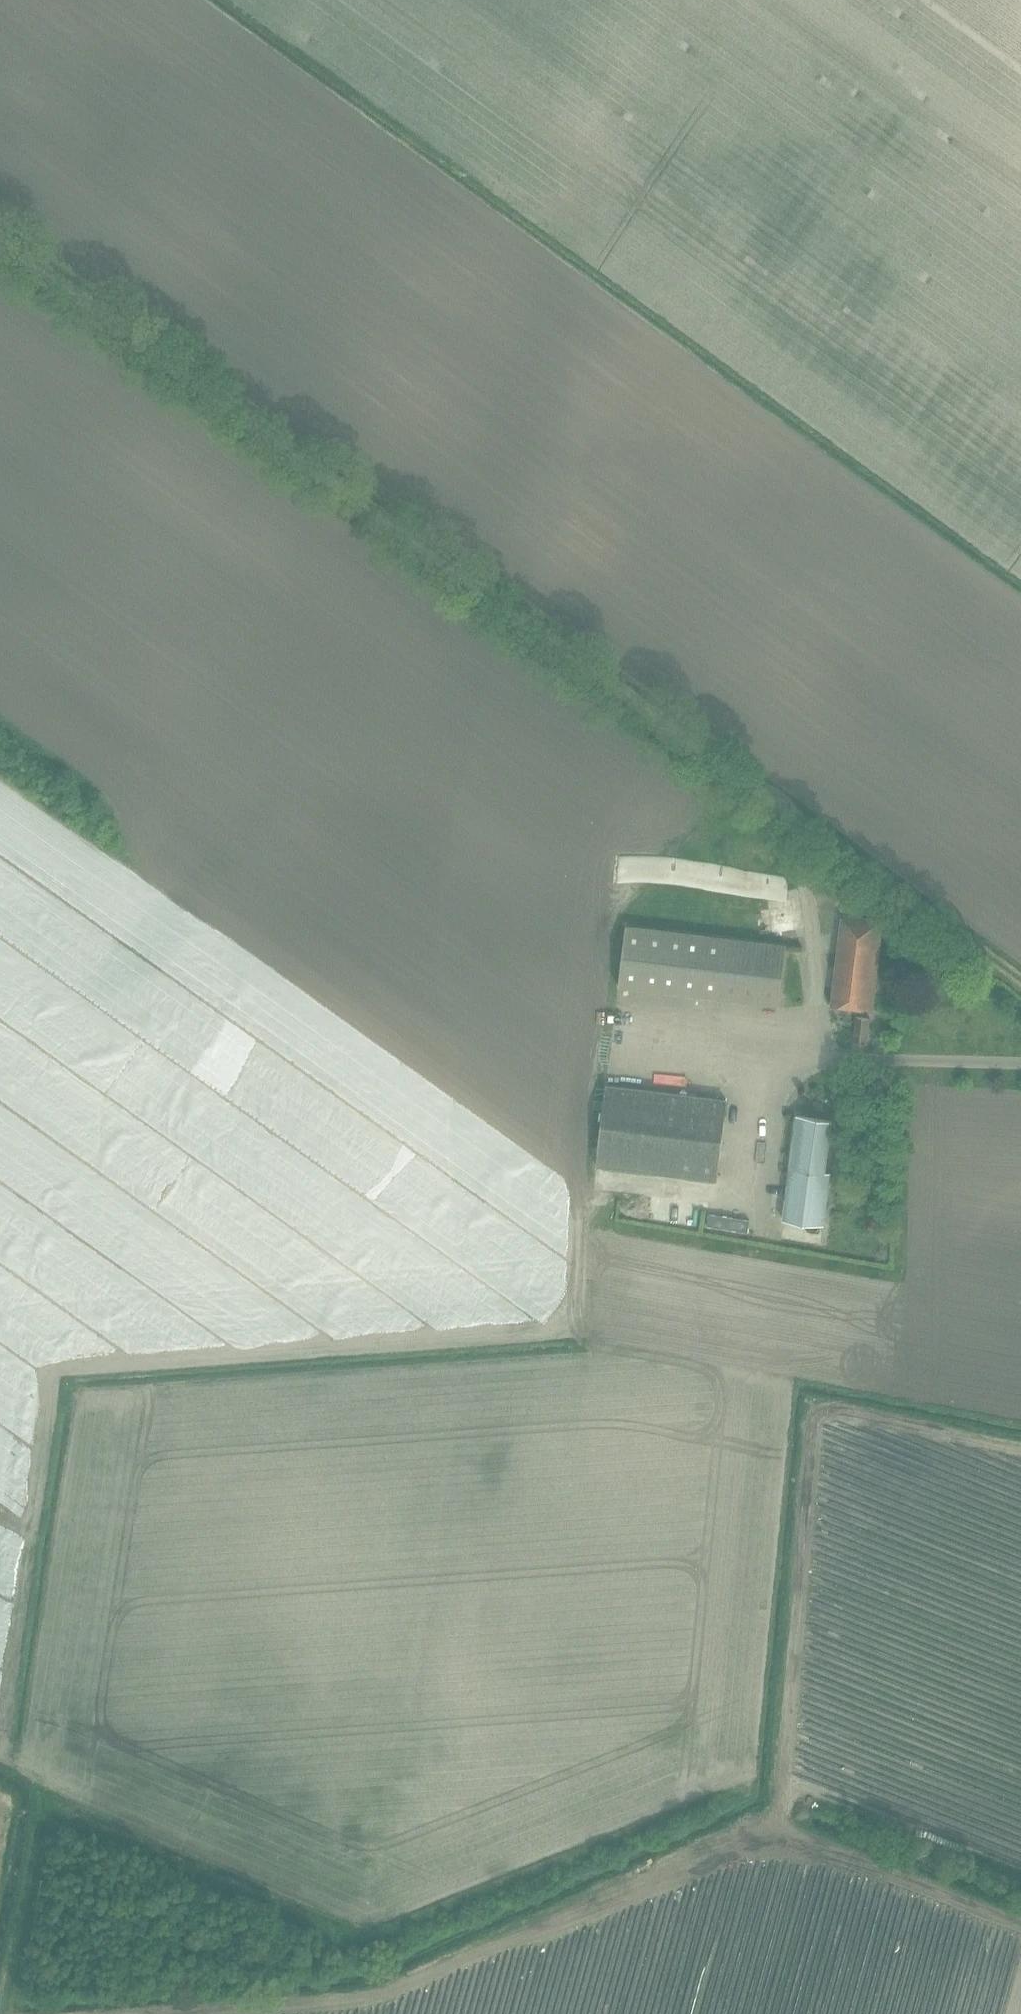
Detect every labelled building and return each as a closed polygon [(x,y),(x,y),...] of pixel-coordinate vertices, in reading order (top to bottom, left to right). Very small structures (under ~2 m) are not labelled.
[(843,916),(832,1006),(873,1011),(884,921),(843,916)] [(627,927),(620,988),(780,1007),(787,946),(627,927)] [(857,1017),(856,1023),(853,1043),(867,1045),(871,1019),(857,1017)] [(601,1170),(716,1183),(725,1103),(611,1089),(601,1170)] [(794,1136),(782,1240),(821,1245),(831,1174),(826,1173),(832,1122),(797,1116),(794,1136)]
